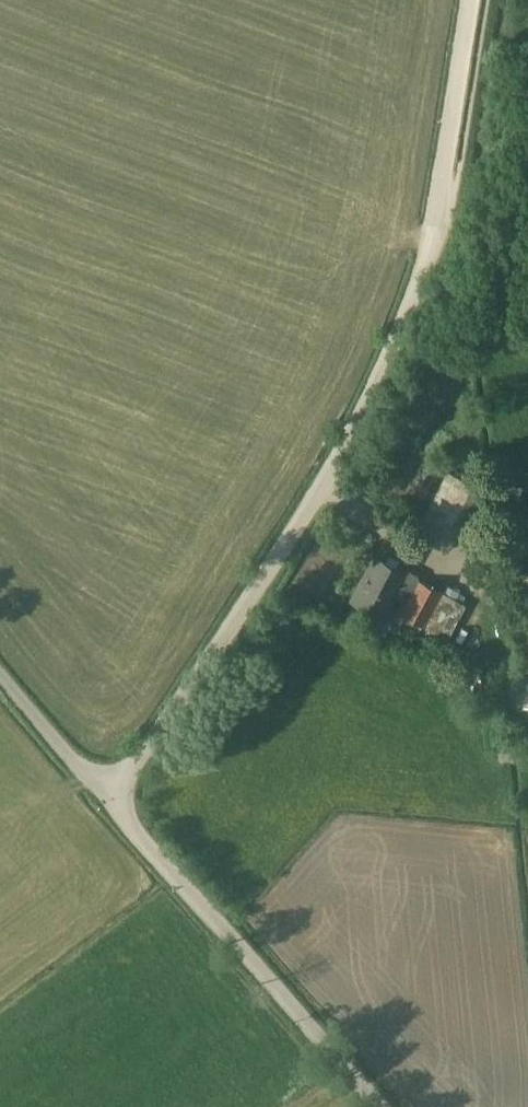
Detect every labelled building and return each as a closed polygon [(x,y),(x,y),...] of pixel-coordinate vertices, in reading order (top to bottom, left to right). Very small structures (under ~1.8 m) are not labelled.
[(458,469),(455,476),(466,482),(469,474),(458,469)] [(388,556),(385,563),(374,557),(351,601),(383,617),(405,574),(396,569),(400,562),(388,556)] [(447,639),(452,630),(465,606),(416,579),(398,614),(444,638),(447,639)]
